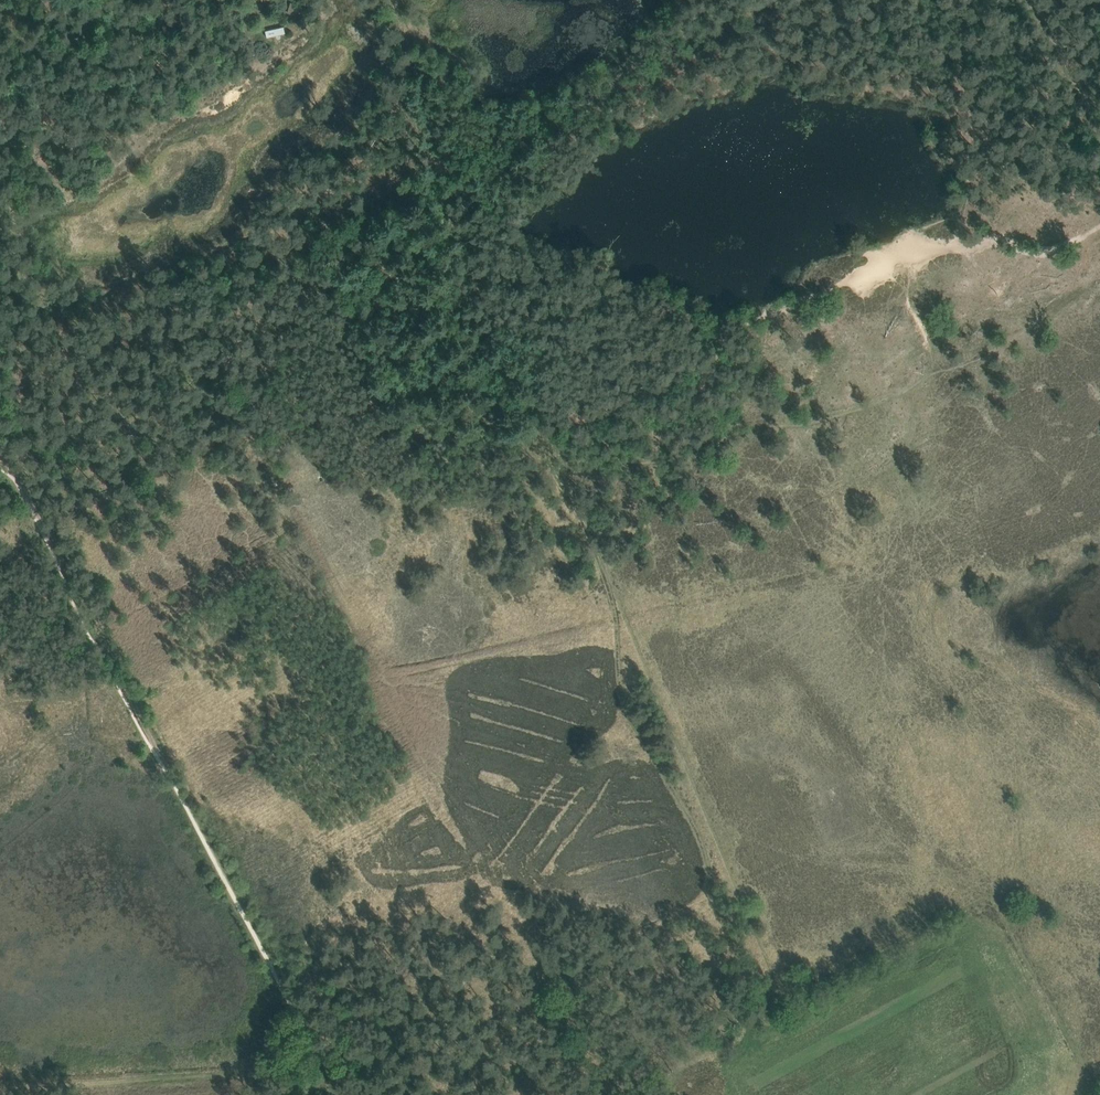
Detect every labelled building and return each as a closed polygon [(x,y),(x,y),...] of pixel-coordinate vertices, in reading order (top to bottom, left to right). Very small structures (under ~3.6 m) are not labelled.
[(283,26),(265,30),(266,37),(284,33),(283,26)]
